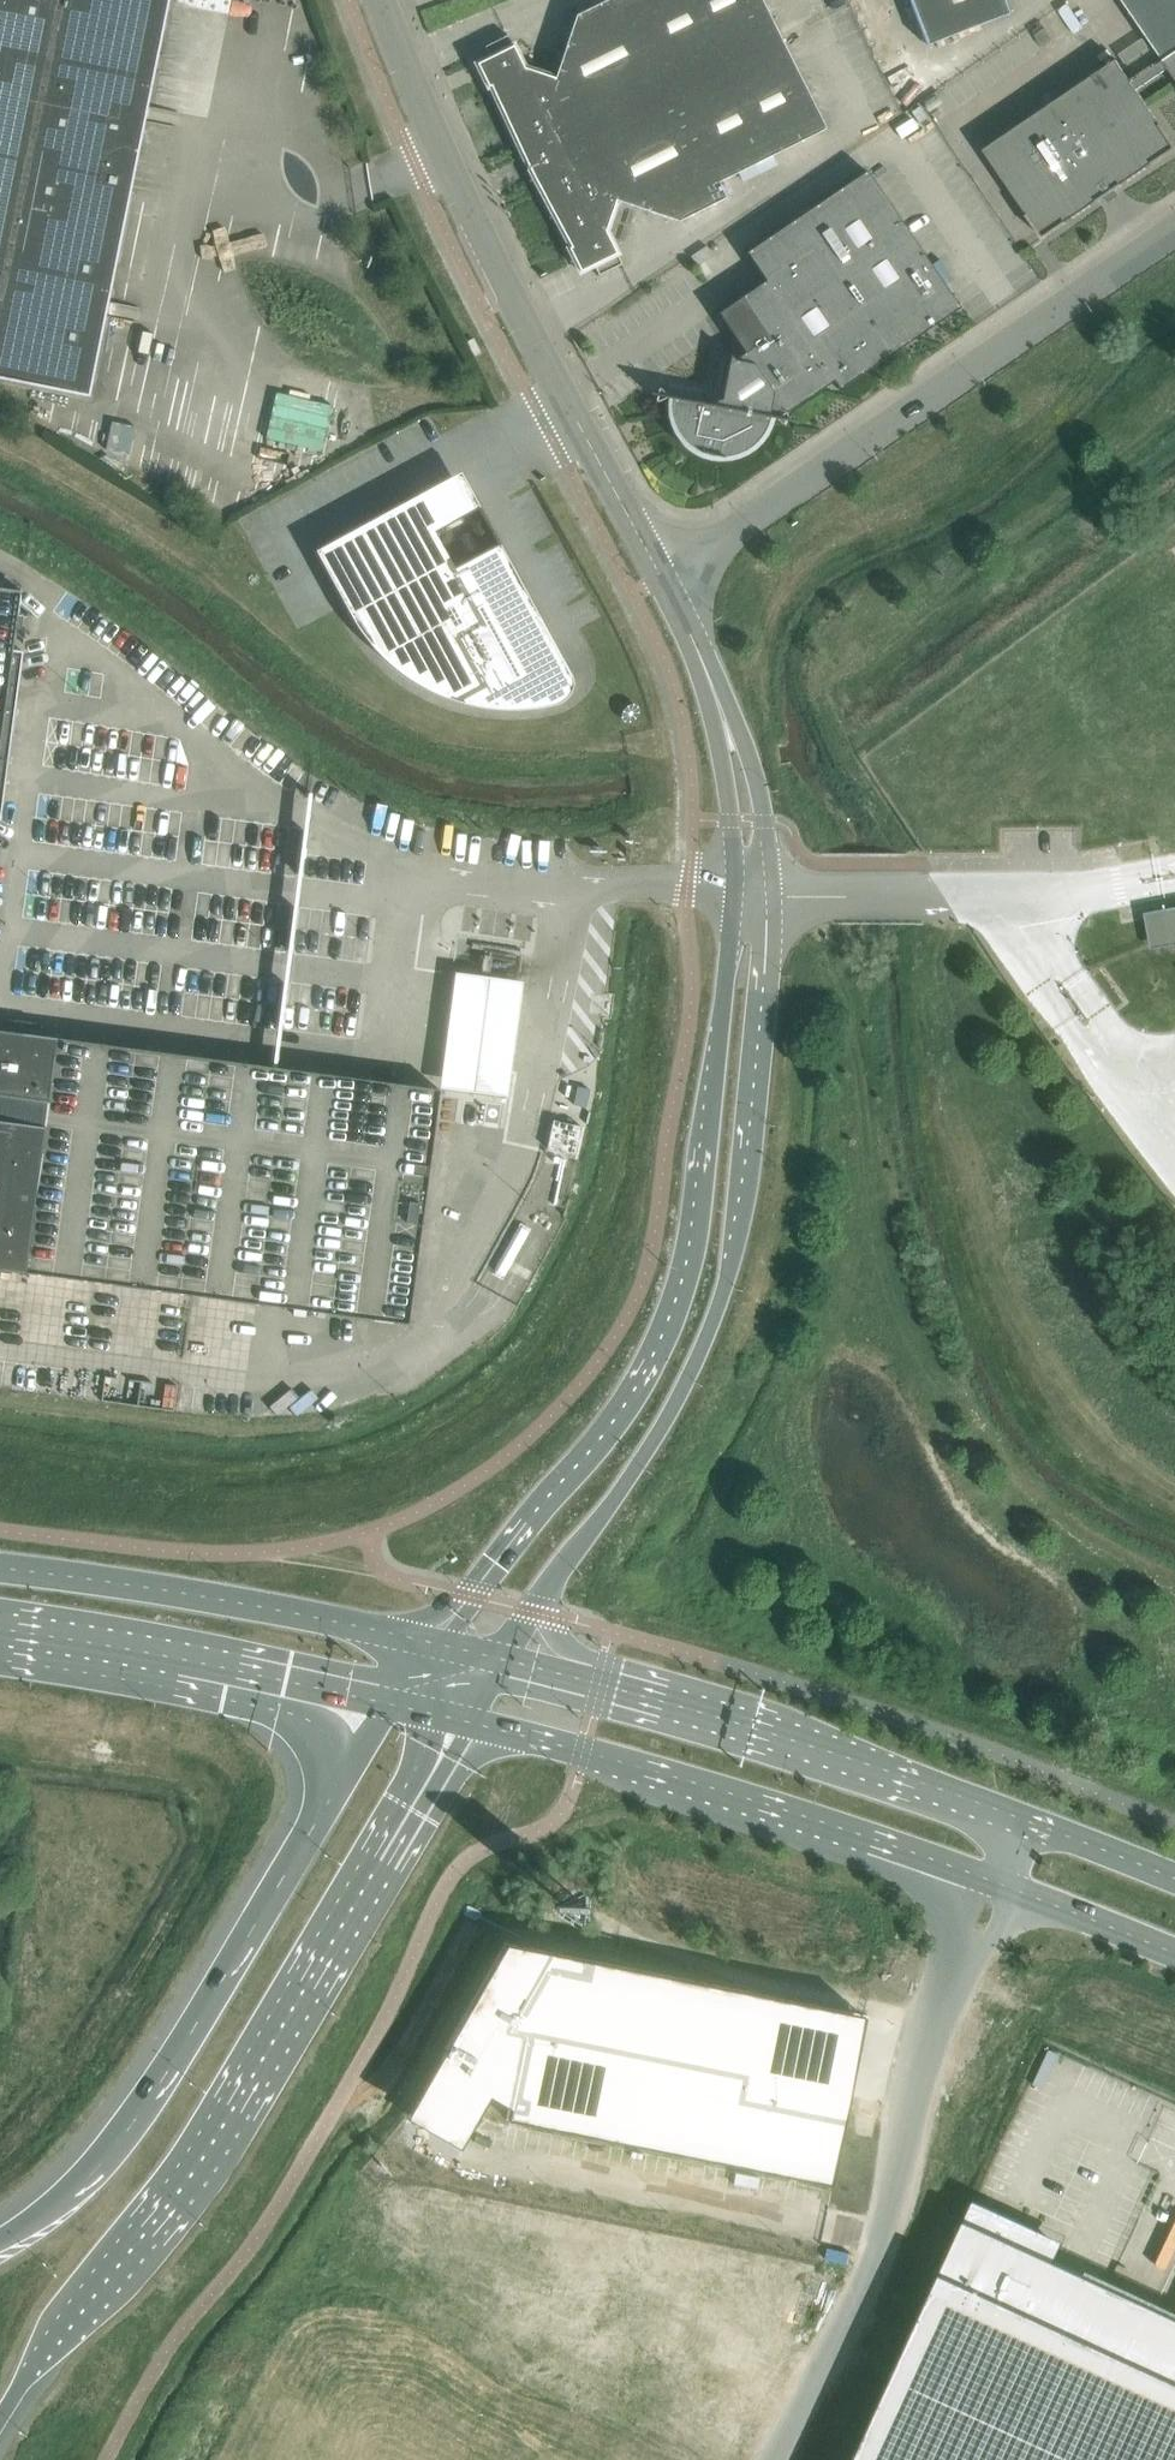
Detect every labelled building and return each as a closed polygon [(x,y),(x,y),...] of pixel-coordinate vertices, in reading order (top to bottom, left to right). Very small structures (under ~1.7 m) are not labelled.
[(89,397),(169,0),(0,0),(0,379),(89,397)] [(778,34),(761,0),(607,0),(576,16),(555,78),(524,68),(508,35),(484,47),(489,57),(476,64),(488,88),(490,86),(524,159),(778,34)] [(927,46),(1009,14),(1004,0),(910,0),(927,46)] [(1164,61),(1169,68),(1174,77),(1174,0),(1123,0),(1164,61)] [(1043,49),(1055,41),(1046,28),(1034,35),(1043,49)] [(826,129),(778,34),(524,159),(528,167),(526,168),(527,170),(529,169),(571,247),(568,249),(580,272),(593,266),(599,276),(622,265),(606,232),(616,201),(679,222),(726,198),(718,183),(826,129)] [(984,150),(1029,215),(1028,216),(1043,238),(1044,239),(1174,150),(1174,144),(1162,125),(1138,90),(1169,68),(1164,61),(1133,83),(1117,60),(1064,96),(984,150)] [(949,316),(960,308),(867,171),(746,252),(765,281),(741,297),(768,337),(746,352),(734,335),(730,354),(721,400),(719,401),(718,401),(717,402),(715,403),(715,404),(714,405),(650,393),(650,395),(668,398),(667,402),(667,406),(667,410),(667,413),(668,417),(668,420),(669,423),(671,427),(672,431),(674,434),(676,438),(678,441),(681,444),(683,446),(686,449),(689,451),(694,454),(697,456),(701,458),(707,460),(712,461),(718,461),(724,461),(730,461),(736,459),(743,457),(746,455),(749,454),(752,452),(755,450),(756,449),(760,445),(764,440),(766,437),(769,433),(770,430),(772,425),(773,421),(774,419),(792,422),(792,420),(786,419),(787,413),(834,381),(839,390),(949,316)] [(416,496),(315,551),(354,622),(359,630),(365,638),(371,645),(377,652),(384,658),(393,667),(403,675),(414,682),(425,688),(436,694),(448,699),(460,703),(473,706),(486,708),(498,709),(508,710),(518,710),(528,709),(538,708),(548,706),(554,705),(560,703),(565,699),(569,694),(572,688),(572,681),(571,675),(570,673),(568,672),(567,670),(565,669),(563,668),(549,659),(530,623),(539,618),(538,616),(499,544),(454,567),(416,496)] [(0,821),(23,651),(13,650),(16,628),(21,628),(22,615),(17,614),(21,591),(0,588),(0,821)] [(1152,918),(1156,942),(1174,938),(1174,913),(1152,918)] [(523,971),(456,962),(441,1076),(508,1085),(523,971)] [(408,1324),(440,1089),(32,1035),(32,1030),(10,1027),(10,1032),(0,1031),(0,1269),(408,1324)] [(586,1107),(590,1089),(578,1086),(573,1104),(586,1107)] [(553,1120),(547,1148),(565,1152),(575,1155),(581,1126),(553,1120)] [(427,2079),(414,2102),(468,2133),(481,2110),(489,2096),(509,2107),(507,2119),(831,2184),(849,2096),(865,2014),(744,1991),(505,1943),(427,2079)] [(1047,2257),(1054,2241),(973,2204),(856,2459),(1174,2459),(1174,2316),(1047,2257)]
